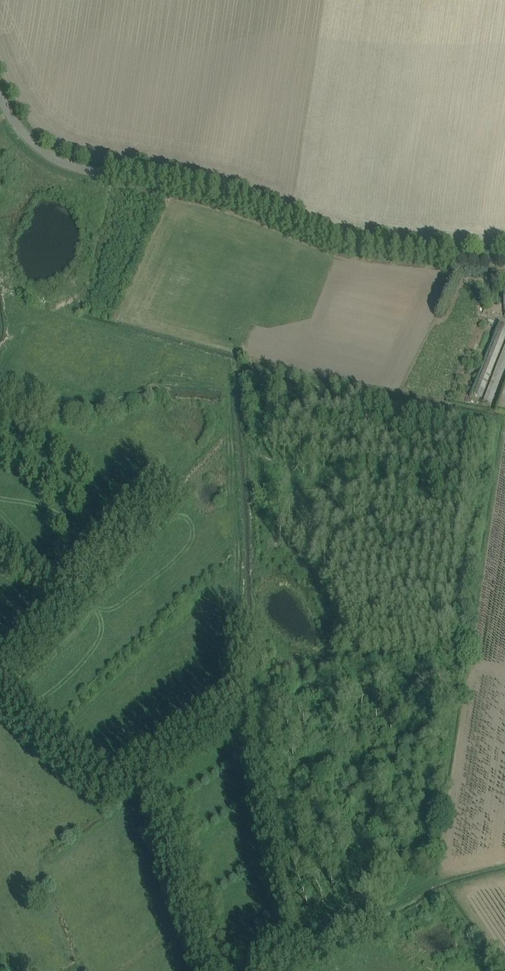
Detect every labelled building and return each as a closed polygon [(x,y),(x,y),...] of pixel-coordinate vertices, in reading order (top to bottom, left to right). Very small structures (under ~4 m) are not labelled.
[(481,397),(504,337),(504,325),(502,323),(474,394),(481,397)] [(483,401),(491,404),(504,367),(504,345),(483,401)]
